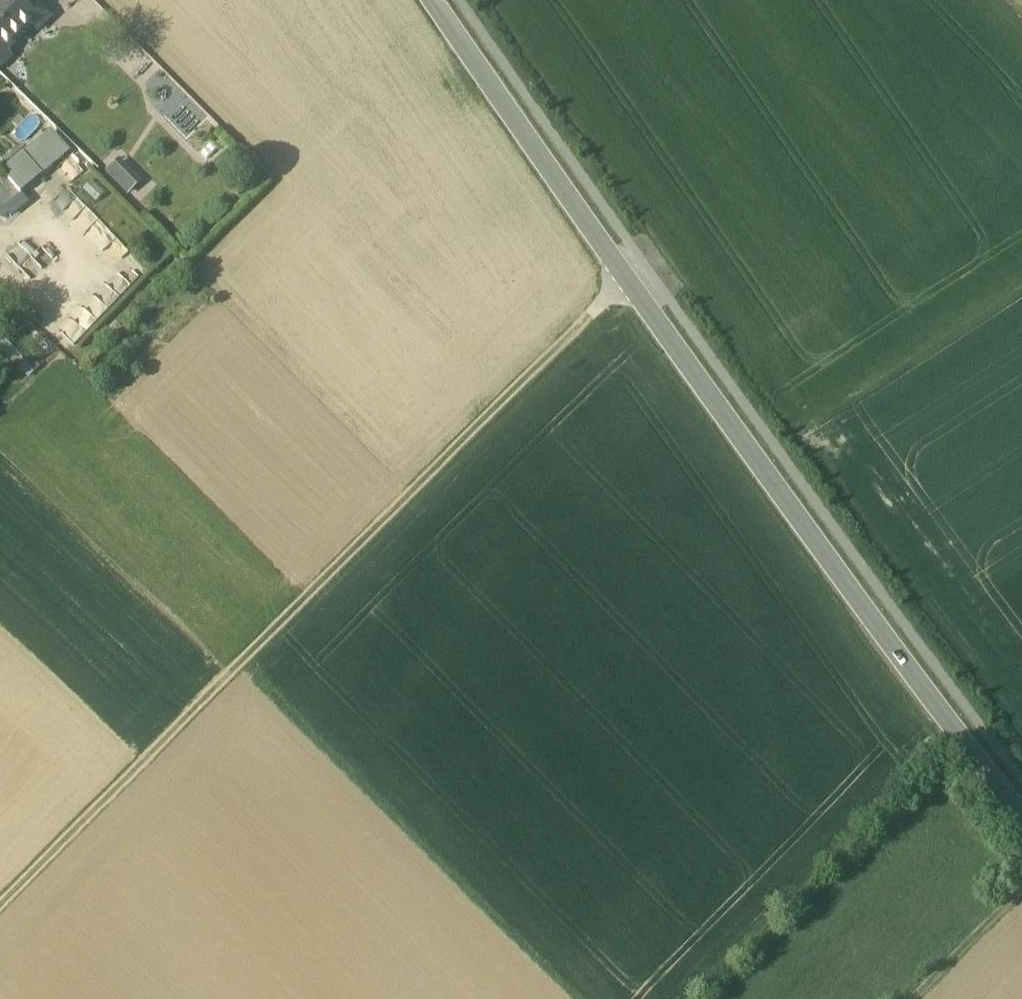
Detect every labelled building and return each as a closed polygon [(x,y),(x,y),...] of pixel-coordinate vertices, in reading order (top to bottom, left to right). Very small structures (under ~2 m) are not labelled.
[(10,59),(11,58),(5,52),(36,22),(24,10),(13,0),(0,0),(0,49),(10,59)] [(51,18),(34,1),(24,10),(36,22),(41,28),(51,18)] [(0,49),(0,69),(10,59),(0,49)] [(11,166),(32,189),(72,151),(51,128),(11,166)] [(138,204),(148,194),(118,161),(107,170),(138,204)]
